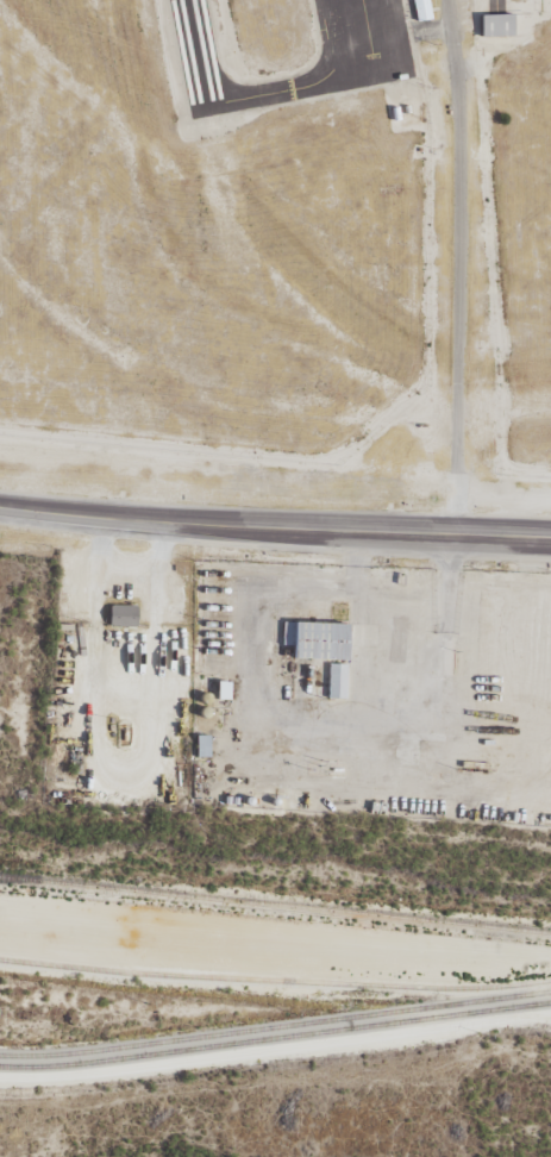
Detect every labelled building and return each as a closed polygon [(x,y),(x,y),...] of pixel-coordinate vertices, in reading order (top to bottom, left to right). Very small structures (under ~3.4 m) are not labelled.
[(414,21),(430,19),(428,0),(412,0),(414,21)] [(514,14),(479,15),(479,36),(514,35),(514,14)] [(133,605),(107,605),(107,626),(133,627),(133,605)] [(288,659),(327,660),(326,697),(345,697),(347,623),(288,621),(288,634),(286,634),(286,645),(288,646),(288,659)] [(214,699),(226,699),(227,680),(214,680),(214,699)] [(193,756),(208,756),(208,735),(194,734),(193,756)]
